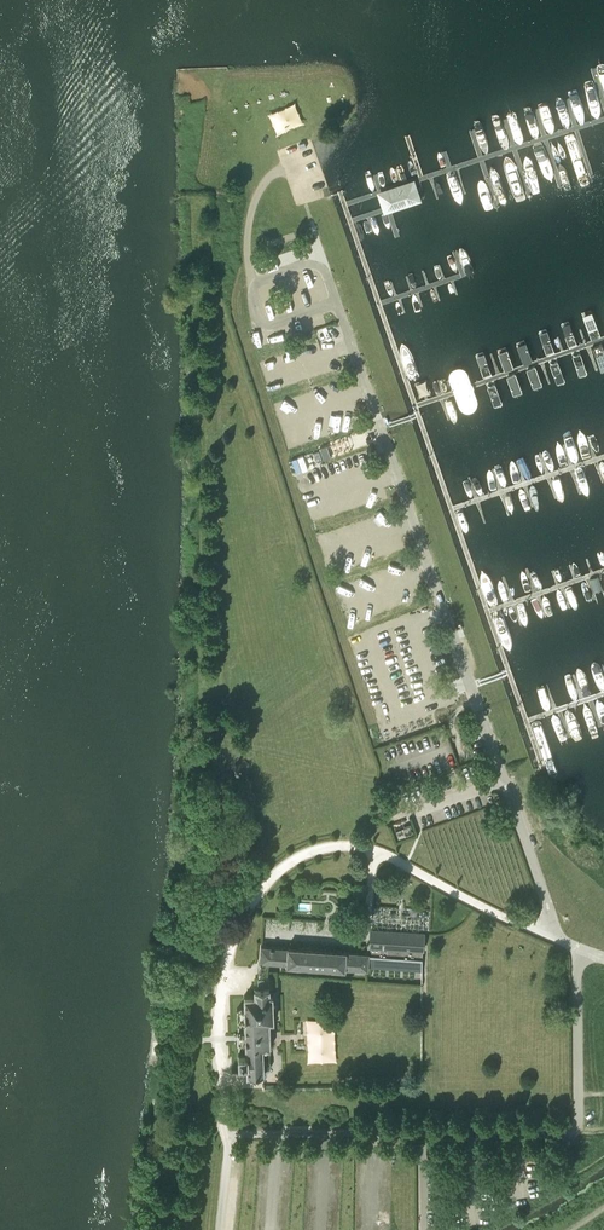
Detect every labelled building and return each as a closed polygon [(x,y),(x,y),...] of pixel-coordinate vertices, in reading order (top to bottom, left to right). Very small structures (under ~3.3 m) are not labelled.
[(383,195),(389,211),(407,205),(406,201),(415,198),(411,186),(383,195)] [(450,374),(450,377),(460,407),(463,409),(467,411),(471,410),(474,409),(477,404),(478,399),(467,370),(463,367),(459,366),(456,367),(453,369),(451,371),(450,374)] [(398,838),(412,833),(409,825),(395,830),(398,838)] [(369,954),(368,967),(422,971),(422,958),(424,933),(371,930),(370,945),(371,946),(370,954),(369,954)] [(368,967),(369,954),(369,953),(346,951),(288,946),(288,948),(261,946),(260,961),(287,963),(287,964),(301,965),(345,969),(345,968),(368,969),(368,967)] [(247,1074),(263,1073),(265,1073),(264,1049),(271,1048),(270,1021),(274,1021),(273,994),(271,994),(270,986),(254,986),(254,994),(244,995),(244,1006),(240,1006),(237,1009),(237,1020),(239,1023),(245,1023),(246,1052),(238,1054),(238,1064),(246,1063),(247,1074)] [(314,1057),(333,1057),(333,1022),(310,1022),(310,1041),(312,1041),(312,1052),(314,1052),(314,1057)]
